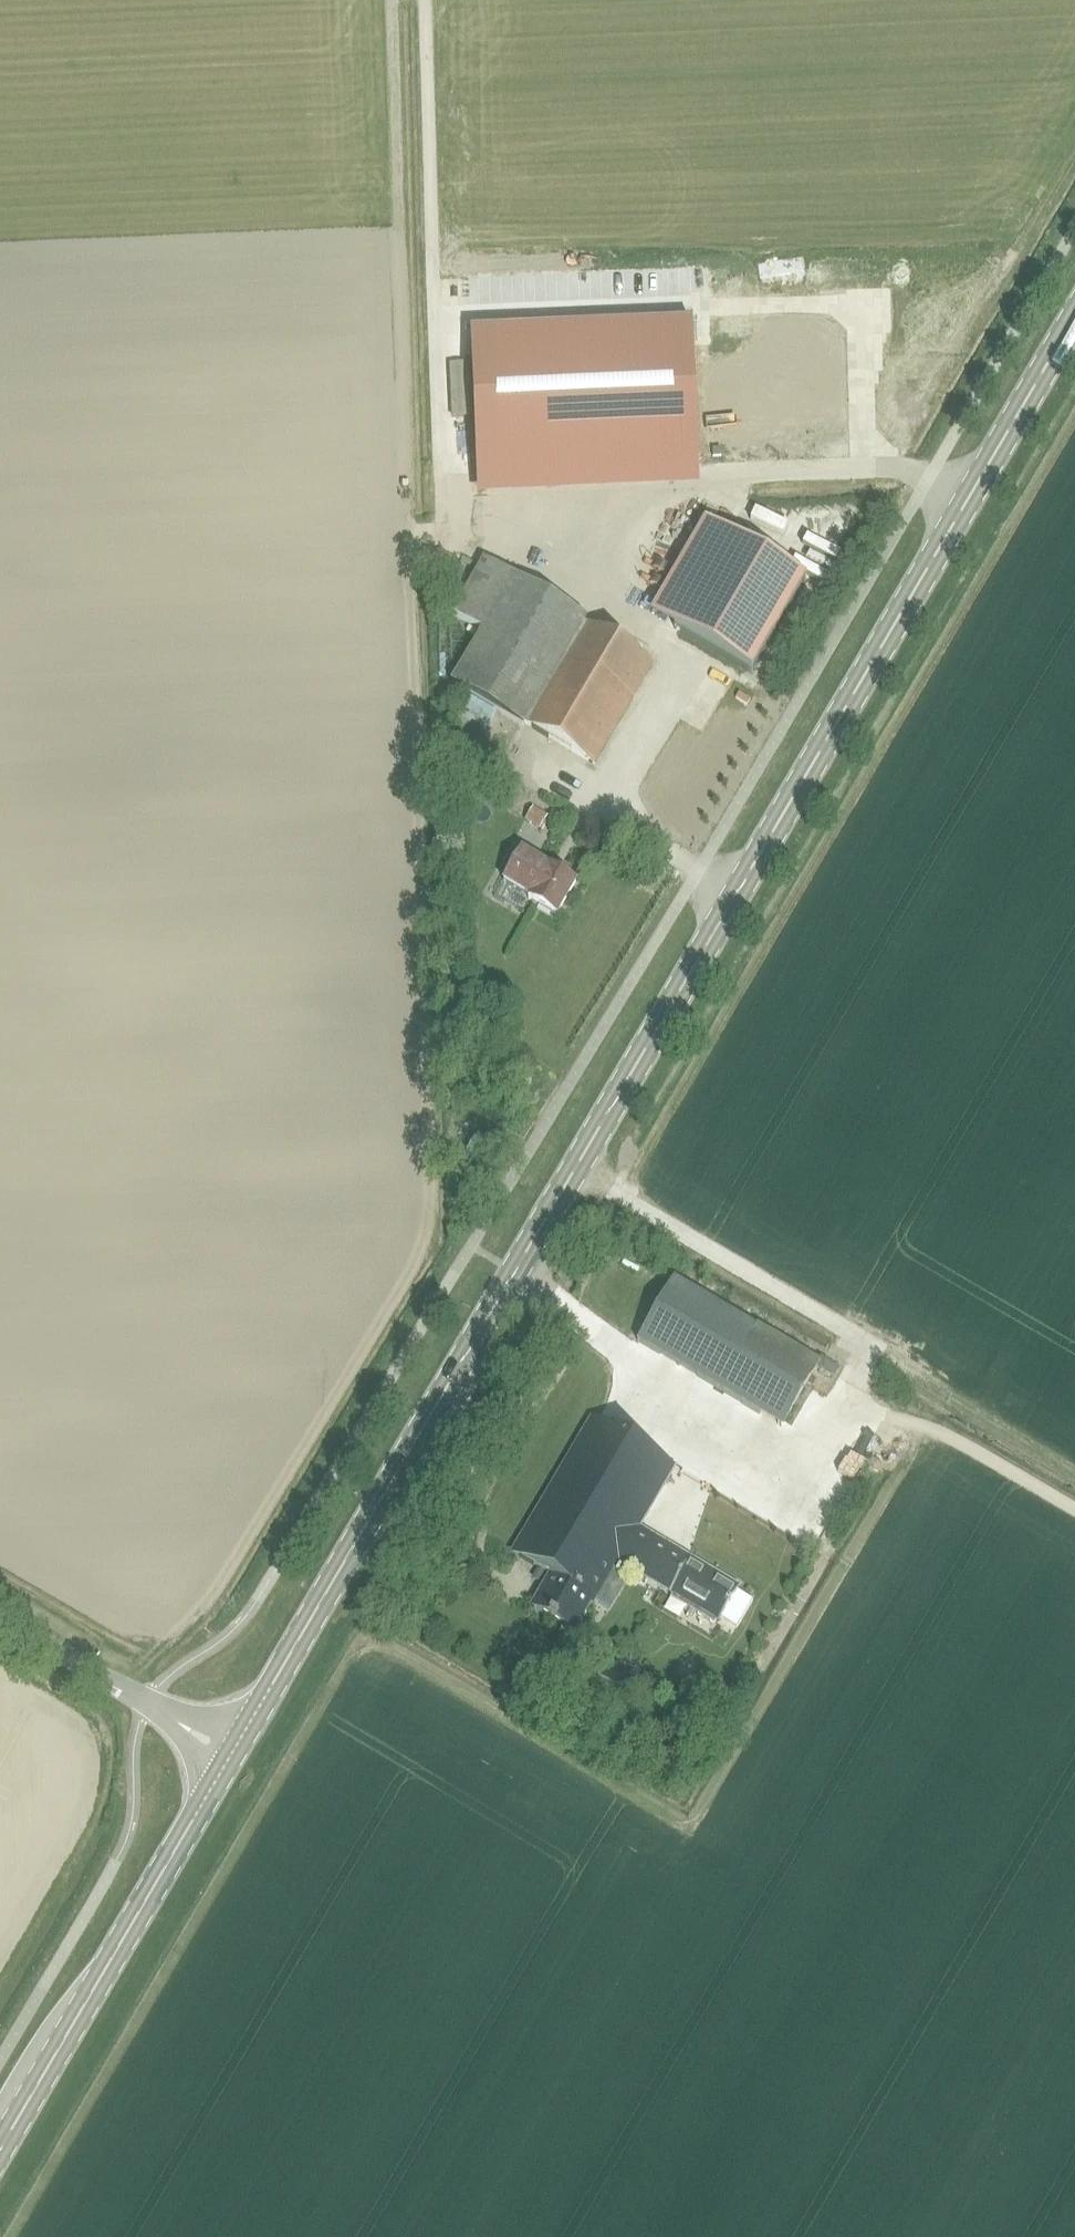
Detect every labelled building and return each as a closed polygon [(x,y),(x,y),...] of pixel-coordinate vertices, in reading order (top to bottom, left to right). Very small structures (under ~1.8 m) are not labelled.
[(691,324),(470,334),(475,472),(697,462),(691,324)] [(461,499),(460,527),(492,528),(493,500),(461,499)] [(574,544),(589,556),(601,542),(587,530),(574,544)] [(678,543),(663,538),(651,570),(683,581),(697,541),(680,535),(678,543)] [(729,536),(675,628),(752,673),(806,581),(729,536)] [(655,665),(583,623),(585,619),(483,559),(450,613),(481,632),(451,683),(594,767),(655,665)] [(527,899),(556,916),(575,885),(546,866),(531,857),(514,886),(528,895),(527,899)] [(476,1158),(477,1157),(484,1143),(473,1137),(465,1152),(476,1158)] [(673,1281),(636,1343),(780,1425),(816,1362),(673,1281)] [(637,1529),(673,1468),(590,1420),(512,1553),(553,1577),(533,1610),(570,1631),(587,1602),(592,1605),(618,1560),(670,1591),(669,1593),(672,1594),(670,1599),(685,1607),(687,1603),(699,1610),(696,1614),(713,1624),(716,1620),(719,1622),(739,1587),(719,1576),(718,1577),(706,1570),(707,1568),(689,1558),(688,1560),(637,1529)]
